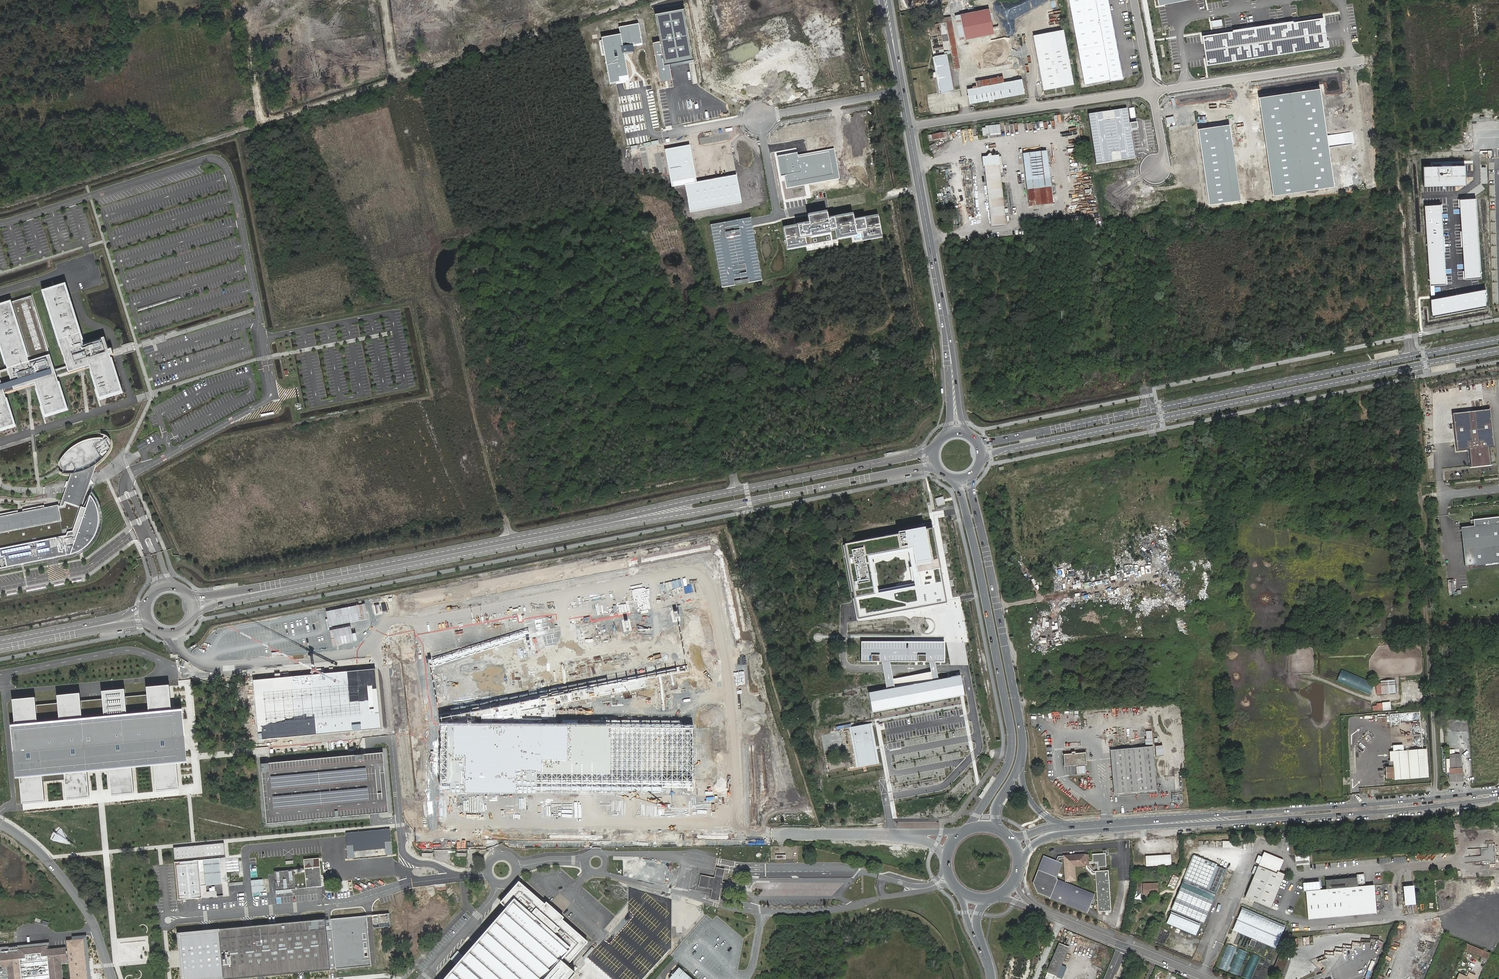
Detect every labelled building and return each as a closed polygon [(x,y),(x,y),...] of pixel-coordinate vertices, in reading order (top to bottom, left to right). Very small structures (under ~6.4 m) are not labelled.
[(1084,85),(1123,78),(1109,0),(1069,0),(1084,85)] [(684,8),(656,13),(661,41),(653,42),(659,78),(673,75),(671,63),(692,59),(684,8)] [(990,9),(961,14),(966,39),(994,34),(990,9)] [(952,53),(952,56),(959,55),(952,16),(939,19),(944,47),(932,49),(933,56),(936,74),(932,74),(933,78),(937,78),(939,94),(952,91),(946,54),(952,53)] [(1324,18),(1204,37),(1209,67),(1329,48),(1324,18)] [(638,25),(620,28),(621,35),(603,38),(610,81),(617,80),(629,78),(624,46),(641,43),(638,25)] [(1060,31),(1031,37),(1041,90),(1070,84),(1060,31)] [(1021,81),(1003,84),(1006,98),(1023,95),(1021,81)] [(1006,98),(1003,84),(967,91),(970,105),(1006,98)] [(1319,90),(1259,98),(1272,195),(1332,187),(1319,90)] [(1135,107),(1088,114),(1096,164),(1136,158),(1131,125),(1137,125),(1135,107)] [(1229,124),(1197,129),(1208,204),(1240,199),(1229,124)] [(931,136),(932,142),(947,140),(946,134),(931,136)] [(690,146),(665,150),(672,188),(685,185),(690,213),(742,203),(736,175),(697,183),(690,146)] [(1022,151),(1026,179),(1049,175),(1046,148),(1022,151)] [(784,177),(787,190),(841,180),(835,149),(798,156),(798,154),(778,158),(782,177),(784,177)] [(982,156),(991,228),(1006,226),(1000,174),(1003,173),(1003,170),(999,170),(997,154),(982,156)] [(1464,165),(1423,166),(1424,185),(1464,184),(1464,165)] [(1049,175),(1026,179),(1029,203),(1052,200),(1049,175)] [(1480,277),(1475,198),(1459,199),(1464,279),(1480,277)] [(1446,284),(1440,204),(1424,205),(1429,285),(1446,284)] [(806,223),(782,227),(787,250),(861,236),(861,240),(880,236),(876,215),(851,220),(850,214),(826,219),(824,212),(805,216),(806,223)] [(754,218),(712,226),(724,290),(766,283),(754,218)] [(58,370),(60,377),(72,373),(73,377),(95,370),(105,404),(129,396),(116,354),(114,355),(111,340),(90,346),(72,288),(46,295),(69,367),(58,370)] [(1485,289),(1431,300),(1431,316),(1485,305),(1485,289)] [(60,377),(58,370),(33,297),(0,308),(0,340),(17,391),(38,384),(49,421),(74,413),(60,377)] [(21,429),(9,393),(17,391),(0,340),(0,436),(21,429)] [(1495,447),(1490,410),(1453,414),(1457,451),(1469,450),(1471,466),(1490,464),(1489,448),(1495,447)] [(63,470),(67,474),(72,476),(81,476),(89,473),(98,469),(102,467),(108,461),(113,453),(115,446),(113,441),(109,440),(103,439),(94,440),(87,442),(80,445),(75,449),(69,454),(64,460),(62,466),(63,470)] [(0,515),(0,571),(79,556),(88,552),(94,546),(97,542),(102,532),(103,522),(103,514),(100,506),(96,499),(90,493),(94,480),(98,469),(89,473),(81,476),(72,476),(69,485),(61,506),(48,509),(47,505),(0,515)] [(943,496),(935,498),(937,506),(945,504),(944,500),(943,496)] [(1473,520),(1474,526),(1471,527),(1461,528),(1465,566),(1498,562),(1498,517),(1473,520)] [(1130,563),(1156,559),(1151,528),(1125,532),(1130,563)] [(847,544),(861,619),(945,604),(932,529),(847,544)] [(1142,562),(1134,563),(1135,571),(1143,569),(1142,562)] [(428,654),(440,718),(688,670),(675,606),(428,654)] [(1221,628),(1221,631),(1226,631),(1226,622),(1216,622),(1216,626),(1209,626),(1209,628),(1221,628)] [(874,715),(964,698),(960,677),(939,679),(938,670),(936,664),(946,664),(946,643),(861,642),(861,663),(882,663),(884,670),(888,691),(870,694),(874,715)] [(375,669),(253,681),(259,741),(381,729),(375,669)] [(1369,694),(1373,683),(1341,669),(1336,680),(1369,694)] [(1379,681),(1380,694),(1393,693),(1392,680),(1379,681)] [(8,700),(18,804),(44,801),(42,776),(60,775),(62,800),(89,797),(87,772),(97,771),(105,771),(107,797),(134,794),(131,768),(150,766),(152,792),(178,789),(175,764),(182,764),(177,710),(167,711),(165,686),(143,688),(145,713),(126,715),(124,689),(97,692),(99,717),(81,719),(79,693),(53,696),(55,721),(38,722),(35,698),(8,700)] [(693,725),(441,723),(441,793),(693,795),(693,725)] [(905,724),(892,723),(892,735),(904,735),(905,724)] [(874,724),(851,728),(858,769),(881,765),(874,724)] [(894,773),(916,773),(916,757),(921,757),(921,752),(904,751),(904,741),(895,741),(894,773)] [(1115,751),(1119,794),(1157,791),(1153,747),(1115,751)] [(1391,752),(1392,760),(1393,777),(1393,780),(1426,778),(1424,750),(1391,752)] [(1066,755),(1068,767),(1087,765),(1086,754),(1075,754),(1075,752),(1071,752),(1072,755),(1066,755)] [(386,756),(265,766),(270,826),(391,816),(386,756)] [(1449,759),(1450,769),(1449,769),(1449,778),(1462,777),(1462,769),(1460,769),(1459,759),(1449,759)] [(390,829),(345,833),(347,859),(392,856),(390,829)] [(1465,863),(1496,861),(1495,840),(1488,841),(1488,845),(1481,845),(1481,856),(1465,857),(1465,863)] [(223,844),(172,848),(173,862),(225,857),(223,844)] [(1263,852),(1245,897),(1270,908),(1283,877),(1277,874),(1282,860),(1263,852)] [(1063,855),(1057,855),(1055,859),(1043,854),(1031,880),(1035,891),(1084,913),(1093,895),(1056,878),(1055,876),(1061,862),(1058,860),(1059,857),(1063,857),(1064,880),(1074,880),(1074,866),(1085,866),(1086,868),(1091,875),(1095,875),(1097,907),(1110,906),(1108,870),(1100,870),(1099,866),(1106,866),(1105,855),(1103,855),(1103,853),(1092,854),(1092,860),(1089,860),(1088,854),(1085,854),(1085,853),(1063,854),(1063,855)] [(1148,856),(1148,866),(1171,864),(1170,855),(1148,856)] [(1194,855),(1171,909),(1202,923),(1225,870),(1216,866),(1216,865),(1194,855)] [(225,858),(174,863),(177,900),(216,897),(215,891),(206,892),(206,886),(221,885),(222,896),(228,895),(227,881),(225,858)] [(320,868),(304,869),(306,888),(322,886),(320,868)] [(294,870),(274,872),(276,891),(296,889),(294,870)] [(714,878),(701,875),(699,887),(712,889),(711,895),(719,897),(722,885),(724,873),(715,871),(714,878)] [(1171,874),(1169,884),(1175,886),(1178,876),(1171,874)] [(268,879),(251,881),(252,894),(270,892),(268,879)] [(1328,889),(1306,891),(1308,919),(1376,914),(1374,885),(1358,887),(1357,880),(1327,882),(1328,889)] [(575,971),(562,960),(563,958),(569,963),(587,943),(519,883),(500,904),(507,909),(445,978),(568,978),(575,971)] [(1140,884),(1141,894),(1156,893),(1155,883),(1140,884)] [(1402,905),(1413,904),(1412,885),(1402,886),(1402,905)] [(1276,946),(1284,924),(1239,909),(1232,931),(1276,946)] [(1200,925),(1171,912),(1167,923),(1195,935),(1200,925)] [(370,965),(366,916),(330,919),(334,968),(370,965)] [(178,933),(182,978),(220,978),(329,969),(324,919),(178,933)] [(67,940),(71,978),(89,978),(84,938),(67,940)] [(1059,944),(1047,973),(1057,977),(1069,948),(1059,944)] [(1219,968),(1227,970),(1235,947),(1227,944),(1219,968)] [(1470,944),(1467,951),(1486,960),(1489,953),(1470,944)] [(0,954),(0,957),(1,968),(7,967),(8,978),(63,978),(61,962),(68,962),(66,948),(47,950),(47,946),(18,949),(19,952),(0,954)] [(1238,949),(1229,971),(1237,974),(1246,952),(1238,949)] [(1246,966),(1255,969),(1259,956),(1250,953),(1246,966)] [(1279,957),(1275,967),(1276,970),(1280,972),(1283,970),(1287,960),(1279,957)] [(679,967),(669,978),(693,978),(679,967)]
